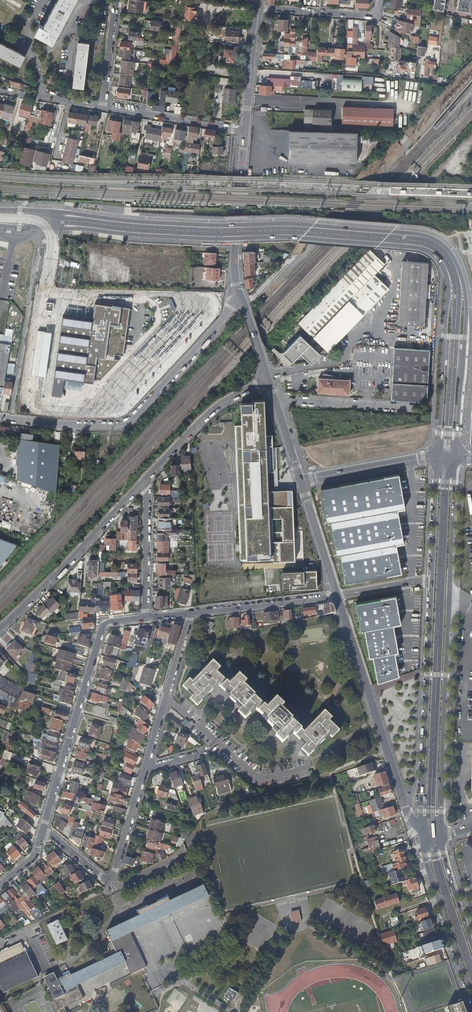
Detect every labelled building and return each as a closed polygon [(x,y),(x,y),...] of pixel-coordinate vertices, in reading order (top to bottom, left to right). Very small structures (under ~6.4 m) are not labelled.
[(35,34),(53,44),(77,0),(58,0),(43,27),(40,25),(35,34)] [(144,1),(139,0),(130,0),(129,3),(130,4),(129,9),(136,10),(136,12),(142,13),(144,1)] [(436,1),(434,1),(433,9),(443,11),(445,0),(436,0),(436,1)] [(457,10),(469,12),(471,0),(458,0),(457,10)] [(196,12),(197,8),(186,6),(185,18),(194,19),(195,12),(196,12)] [(405,18),(404,21),(410,23),(412,19),(413,19),(413,14),(421,14),(421,9),(413,9),(408,9),(407,18),(405,18)] [(159,30),(160,21),(151,20),(150,29),(159,30)] [(288,20),(278,20),(277,30),(282,30),(282,32),(284,32),(284,31),(287,31),(288,20)] [(404,21),(403,21),(401,30),(406,31),(406,33),(410,34),(410,31),(412,23),(410,23),(404,21)] [(238,42),(239,31),(226,30),(224,41),(238,42)] [(129,31),(128,39),(136,40),(144,41),(149,42),(150,37),(147,37),(147,38),(144,38),(144,39),(139,38),(139,39),(138,39),(139,32),(129,31)] [(391,44),(391,47),(401,48),(401,46),(399,45),(399,44),(400,37),(390,31),(388,44),(391,44)] [(411,35),(410,39),(418,43),(419,37),(411,35)] [(428,45),(437,46),(438,36),(428,36),(428,45)] [(352,45),(352,38),(353,37),(348,37),(347,45),(346,63),(356,64),(356,57),(352,57),(352,45)] [(121,42),(120,48),(129,49),(130,42),(124,41),(124,43),(121,42)] [(20,66),(26,56),(0,42),(0,55),(20,66)] [(78,42),(73,87),(84,88),(89,43),(78,42)] [(365,45),(352,45),(352,57),(356,57),(357,54),(361,54),(361,57),(365,58),(365,49),(365,45)] [(418,46),(417,53),(417,55),(424,56),(425,47),(418,46)] [(322,54),(331,55),(332,50),(332,48),(318,47),(317,53),(317,57),(317,61),(321,61),(322,54)] [(390,60),(399,61),(400,61),(401,48),(391,47),(390,60)] [(129,49),(120,48),(119,56),(125,56),(125,57),(130,58),(132,49),(129,49)] [(332,50),(331,55),(333,55),(333,56),(334,56),(334,57),(344,58),(345,49),(335,48),(335,50),(332,50)] [(235,57),(236,50),(225,49),(224,61),(236,63),(237,62),(238,58),(237,57),(235,57)] [(302,64),(302,60),(290,59),(290,60),(284,59),(284,68),(289,68),(289,63),(302,64)] [(121,60),(121,65),(122,65),(121,74),(131,75),(133,75),(134,62),(121,60)] [(407,67),(415,68),(416,62),(400,61),(399,61),(399,69),(407,70),(407,67)] [(121,74),(120,84),(130,85),(131,75),(121,74)] [(374,85),(374,77),(363,76),(362,79),(344,77),(344,75),(332,74),(332,89),(362,91),(363,84),(367,85),(367,87),(370,88),(370,85),(374,85)] [(260,94),(271,94),(271,86),(260,85),(260,87),(259,87),(259,89),(260,89),(260,90),(260,94)] [(129,88),(119,87),(117,96),(128,98),(129,88)] [(232,103),(234,89),(225,88),(224,102),(232,103)] [(168,91),(166,101),(177,102),(178,92),(168,90),(168,91)] [(153,105),(153,110),(165,112),(166,107),(166,101),(168,91),(164,91),(163,99),(164,99),(164,102),(162,102),(163,101),(161,101),(160,106),(153,105)] [(18,114),(29,117),(31,112),(33,106),(22,103),(18,114)] [(1,116),(5,117),(6,112),(11,114),(14,107),(5,104),(3,110),(1,116)] [(392,109),(341,108),(340,124),(391,125),(392,109)] [(35,113),(31,129),(31,130),(33,124),(39,125),(39,122),(50,125),(53,113),(42,110),(42,111),(36,110),(35,113)] [(304,123),(331,123),(331,110),(304,110),(304,123)] [(86,123),(88,115),(80,113),(70,111),(68,121),(78,123),(86,125),(86,123)] [(25,133),(29,134),(30,129),(31,129),(35,113),(31,112),(29,117),(25,133)] [(86,125),(85,127),(86,128),(89,128),(90,124),(97,125),(98,117),(90,115),(88,123),(86,123),(86,125)] [(124,119),(123,127),(131,129),(133,121),(124,119)] [(118,132),(121,122),(109,120),(107,130),(118,132)] [(131,129),(130,138),(139,140),(140,133),(137,132),(139,122),(133,121),(131,129)] [(145,138),(160,141),(162,129),(158,129),(151,128),(151,125),(147,124),(145,138)] [(199,128),(189,126),(188,137),(197,138),(199,128)] [(162,129),(160,141),(163,141),(164,136),(170,137),(172,129),(162,127),(162,129)] [(186,131),(176,129),(174,138),(178,139),(178,140),(180,141),(181,140),(185,140),(186,131)] [(211,140),(210,147),(213,146),(214,143),(216,131),(206,129),(205,139),(211,140)] [(352,163),(352,132),(284,130),(284,160),(352,163)] [(64,162),(73,164),(75,157),(77,149),(79,141),(69,138),(67,147),(65,155),(64,162)] [(23,141),(18,157),(34,161),(38,145),(23,141)] [(41,146),(38,158),(48,161),(52,149),(41,146)] [(79,155),(78,161),(90,163),(92,157),(79,155)] [(140,157),(138,169),(148,171),(151,159),(140,157)] [(299,323),(299,324),(308,332),(328,351),(389,288),(375,275),(376,274),(390,287),(394,282),(383,272),(380,269),(385,264),(370,250),(350,271),(347,268),(337,278),(339,281),(324,297),(321,294),(306,310),(309,313),(299,323)] [(215,264),(216,253),(205,252),(204,264),(215,264)] [(254,262),(255,262),(255,252),(244,252),(244,262),(254,262)] [(268,262),(270,262),(270,254),(263,254),(263,261),(260,261),(260,268),(268,268),(268,262)] [(398,324),(424,326),(428,262),(402,261),(398,324)] [(260,264),(260,262),(255,262),(254,262),(254,263),(245,263),(246,275),(255,274),(254,264),(260,264)] [(219,280),(220,268),(207,268),(207,279),(219,280)] [(253,278),(245,279),(247,288),(253,287),(252,282),(254,282),(253,278)] [(83,380),(92,381),(92,377),(100,378),(119,359),(113,358),(114,353),(123,354),(129,307),(94,303),(92,319),(85,318),(77,317),(67,315),(61,315),(53,377),(58,378),(83,381),(83,380)] [(41,376),(46,376),(52,332),(48,332),(38,330),(32,375),(41,376)] [(301,333),(283,353),(293,363),(301,354),(312,364),(322,354),(310,344),(311,343),(301,333)] [(4,387),(5,381),(11,345),(0,343),(0,386),(4,387)] [(426,402),(430,349),(394,347),(391,400),(426,402)] [(318,392),(350,395),(352,379),(319,377),(318,392)] [(4,387),(3,392),(11,393),(12,382),(5,381),(4,387)] [(274,563),(295,562),(295,560),(303,560),(302,530),(295,531),(293,491),(279,492),(277,447),(273,447),(273,435),(266,436),(265,402),(254,402),(254,405),(241,406),(242,426),(235,426),(241,562),(274,561),(274,563)] [(19,438),(33,440),(34,434),(27,433),(27,431),(23,430),(23,432),(20,432),(19,438)] [(16,479),(56,492),(60,445),(33,440),(19,438),(16,479)] [(76,448),(75,459),(81,459),(82,456),(85,456),(85,452),(82,451),(82,449),(76,448)] [(180,465),(180,458),(176,458),(176,465),(171,465),(171,473),(180,473),(180,465)] [(2,475),(0,482),(9,485),(11,478),(2,475)] [(328,521),(330,521),(398,508),(405,507),(399,475),(322,489),(328,521)] [(170,490),(170,484),(160,483),(160,493),(162,493),(162,494),(167,494),(167,490),(170,490)] [(158,497),(158,505),(169,505),(169,497),(158,497)] [(169,508),(159,507),(159,517),(169,517),(169,508)] [(330,521),(337,556),(341,555),(397,545),(405,543),(398,508),(330,521)] [(160,529),(171,529),(171,518),(158,517),(158,529),(160,529)] [(124,539),(128,539),(128,530),(127,530),(127,520),(121,520),(121,530),(124,530),(124,535),(123,535),(123,532),(117,531),(116,538),(116,539),(124,539)] [(18,543),(0,536),(0,563),(18,543)] [(116,552),(123,552),(123,549),(119,549),(119,542),(124,542),(124,539),(116,539),(116,543),(116,552)] [(136,549),(137,539),(131,539),(128,539),(128,549),(136,549)] [(158,551),(168,551),(168,540),(167,540),(158,540),(158,551)] [(341,555),(346,582),(402,572),(397,545),(341,555)] [(98,571),(99,561),(99,560),(89,559),(89,564),(87,564),(86,570),(89,570),(88,575),(98,576),(98,575),(98,571)] [(128,572),(137,572),(137,569),(137,567),(137,563),(128,563),(127,572),(128,572)] [(165,574),(165,563),(158,563),(157,563),(157,568),(156,568),(156,574),(159,574),(165,574)] [(304,572),(283,573),(283,591),(317,590),(317,571),(304,572)] [(137,575),(137,572),(128,572),(128,581),(137,581),(137,578),(137,575)] [(170,588),(170,574),(165,574),(159,574),(159,588),(170,588)] [(245,576),(205,580),(206,587),(246,583),(245,576)] [(251,586),(251,594),(263,594),(263,586),(251,586)] [(176,599),(176,601),(184,604),(187,594),(183,593),(184,589),(180,588),(176,599)] [(398,595),(357,603),(362,630),(366,629),(371,656),(374,655),(379,682),(401,676),(396,653),(400,652),(395,625),(403,623),(398,595)] [(165,599),(163,599),(162,599),(162,598),(162,596),(156,596),(156,607),(162,607),(165,607),(165,599)] [(37,610),(43,617),(50,610),(52,612),(61,604),(54,597),(45,604),(44,603),(37,610)] [(79,612),(79,619),(95,617),(96,599),(92,598),(92,603),(80,603),(79,612)] [(95,611),(109,612),(109,611),(110,604),(110,602),(96,601),(95,611)] [(110,604),(109,611),(122,610),(121,603),(110,604)] [(280,613),(281,619),(284,619),(287,619),(287,620),(292,619),(291,611),(283,612),(283,613),(280,613)] [(79,619),(79,612),(65,614),(65,620),(75,620),(78,619),(79,619)] [(276,612),(264,613),(265,622),(266,624),(269,624),(269,621),(272,621),(272,623),(279,622),(278,616),(276,616),(276,612)] [(250,623),(249,615),(245,616),(245,618),(242,618),(242,623),(246,622),(246,626),(251,625),(250,623)] [(39,623),(27,618),(22,630),(31,634),(34,626),(37,627),(39,623)] [(78,619),(75,620),(75,622),(79,622),(79,625),(83,624),(84,629),(88,629),(88,627),(93,627),(92,618),(78,620),(78,619)] [(239,618),(230,618),(230,620),(227,620),(227,627),(239,628),(239,618)] [(173,637),(177,639),(181,627),(173,625),(170,637),(170,638),(172,639),(173,637)] [(158,635),(167,638),(170,629),(160,626),(159,629),(156,628),(153,637),(157,638),(158,635)] [(130,632),(125,630),(122,640),(120,649),(125,650),(130,632)] [(144,632),(138,631),(135,641),(146,644),(150,632),(145,631),(144,632)] [(81,632),(74,633),(74,636),(80,635),(77,644),(85,647),(87,647),(90,638),(83,636),(83,632),(81,632)] [(57,638),(47,635),(44,643),(55,646),(57,638)] [(111,635),(108,645),(113,647),(120,649),(122,640),(119,639),(119,637),(111,635)] [(12,645),(10,644),(5,649),(15,658),(24,649),(15,641),(12,645)] [(112,651),(113,647),(108,645),(107,645),(105,654),(110,656),(111,654),(112,654),(113,651),(112,651)] [(69,652),(74,654),(82,656),(83,652),(70,648),(69,652)] [(56,659),(57,659),(72,664),(74,654),(69,652),(59,650),(56,659)] [(137,654),(132,653),(127,668),(135,666),(137,654)] [(113,668),(115,659),(106,656),(103,665),(113,668)] [(57,659),(54,669),(67,673),(69,668),(70,668),(72,664),(57,659)] [(193,681),(190,679),(183,686),(193,695),(190,698),(197,705),(218,684),(231,696),(230,697),(241,708),(238,711),(245,718),(255,708),(268,720),(267,722),(278,732),(275,735),(283,742),(292,732),(305,745),(302,749),(309,756),(329,734),(332,737),(339,730),(329,720),(332,717),(324,710),(315,720),(304,732),(291,719),(292,718),(281,707),(283,704),(276,697),(267,707),(254,695),(255,694),(244,683),(247,680),(239,673),(230,683),(217,671),(220,667),(213,660),(193,681)] [(24,673),(28,678),(30,672),(33,663),(28,661),(24,673)] [(109,681),(112,670),(102,667),(99,678),(109,681)] [(150,687),(155,671),(145,667),(140,683),(150,687)] [(66,680),(74,683),(76,676),(68,674),(66,680)] [(0,676),(0,677),(0,695),(12,701),(14,703),(22,689),(9,682),(0,676)] [(126,691),(129,682),(123,677),(120,689),(126,691)] [(129,691),(133,686),(129,682),(126,691),(125,694),(128,696),(131,693),(129,691)] [(105,694),(108,685),(98,683),(96,691),(105,694)] [(59,688),(58,691),(62,692),(72,695),(74,688),(65,686),(64,689),(59,688)] [(26,692),(24,699),(27,700),(27,702),(32,703),(34,695),(33,694),(26,692)] [(59,697),(58,701),(70,705),(72,695),(62,692),(61,698),(59,697)] [(105,703),(107,697),(93,693),(91,700),(100,702),(102,703),(101,707),(105,708),(109,709),(110,704),(105,703)] [(151,708),(154,705),(145,697),(142,700),(151,708)] [(20,701),(17,710),(19,711),(19,710),(27,712),(29,705),(23,703),(24,702),(23,702),(20,701)] [(103,716),(105,708),(101,707),(96,706),(94,714),(103,716)] [(143,721),(149,713),(140,706),(134,715),(140,719),(143,721)] [(65,720),(67,714),(56,711),(54,717),(65,720)] [(144,727),(146,724),(143,721),(140,719),(137,723),(140,724),(136,729),(144,734),(147,729),(144,727)] [(182,723),(186,727),(190,723),(186,719),(182,723)] [(56,732),(57,732),(59,728),(60,728),(62,723),(52,721),(49,730),(50,730),(56,732)] [(98,738),(101,730),(91,727),(88,735),(98,738)] [(139,744),(144,734),(136,729),(134,728),(133,728),(128,737),(131,739),(139,744)] [(47,740),(56,743),(59,735),(55,734),(56,732),(50,730),(49,733),(47,740)] [(184,745),(187,736),(179,733),(176,742),(184,745)] [(195,746),(198,743),(190,737),(188,740),(195,746)] [(87,740),(81,738),(78,747),(84,748),(88,749),(90,741),(87,740)] [(42,749),(44,749),(45,745),(56,749),(57,744),(46,741),(47,740),(43,739),(40,748),(42,749)] [(135,752),(139,744),(131,739),(126,747),(135,752)] [(85,761),(88,750),(79,748),(76,758),(85,761)] [(53,762),(55,753),(47,750),(44,749),(41,759),(53,762)] [(135,757),(136,755),(128,750),(123,760),(128,763),(134,765),(137,758),(135,757)] [(8,752),(4,751),(2,758),(9,760),(11,753),(8,752)] [(82,776),(86,761),(85,761),(76,758),(71,772),(82,776)] [(30,762),(27,773),(37,776),(40,765),(30,762)] [(131,773),(134,766),(134,765),(128,763),(124,771),(131,773)] [(375,769),(373,763),(359,767),(361,775),(378,769),(378,768),(375,769)] [(208,774),(205,764),(197,767),(200,777),(208,774)] [(183,784),(178,771),(169,774),(174,787),(183,784)] [(390,786),(385,772),(374,775),(378,787),(382,785),(383,788),(379,789),(379,790),(380,793),(381,797),(392,793),(390,786)] [(125,774),(124,776),(120,774),(118,780),(122,781),(122,782),(127,784),(127,782),(129,783),(131,779),(129,778),(129,776),(125,774)] [(227,775),(214,778),(216,788),(230,785),(227,775)] [(45,783),(36,781),(33,788),(42,791),(45,783)] [(75,795),(78,783),(71,781),(68,793),(75,795)] [(166,799),(179,802),(176,794),(168,791),(169,788),(160,786),(157,795),(166,798),(166,799)] [(116,794),(125,797),(127,789),(119,787),(116,794)] [(39,796),(28,791),(24,799),(36,805),(37,802),(36,802),(39,796)] [(81,796),(75,795),(68,793),(64,791),(62,797),(79,801),(80,801),(81,796)] [(123,804),(125,797),(116,794),(115,799),(116,800),(115,802),(123,804)] [(380,797),(369,801),(371,804),(368,805),(371,813),(382,810),(384,809),(380,797)] [(176,804),(167,801),(165,808),(174,811),(176,804)] [(104,806),(94,803),(93,808),(92,808),(91,809),(93,810),(92,811),(102,814),(104,806)] [(77,810),(78,808),(71,806),(63,804),(60,812),(69,815),(71,808),(77,810)] [(194,816),(201,813),(199,804),(191,807),(194,816)] [(396,814),(393,806),(384,809),(382,810),(384,818),(396,814)] [(36,814),(27,807),(24,810),(33,818),(35,816),(36,814)] [(102,826),(112,829),(114,820),(105,817),(102,826)] [(59,818),(54,825),(62,831),(67,825),(65,824),(66,823),(64,821),(63,822),(59,818)] [(31,827),(22,819),(16,826),(25,833),(31,827)] [(161,829),(163,822),(153,819),(151,826),(161,829)] [(77,843),(80,844),(83,834),(76,832),(77,830),(79,823),(73,822),(69,838),(77,841),(77,842),(77,843)] [(363,828),(370,852),(380,849),(376,836),(368,839),(367,833),(376,830),(374,825),(363,828)] [(109,839),(111,833),(112,829),(102,826),(100,836),(109,839)] [(158,842),(161,832),(150,829),(147,839),(158,842)] [(82,846),(92,849),(93,842),(94,839),(85,836),(82,846)] [(28,845),(22,838),(16,842),(22,849),(28,845)] [(157,843),(148,840),(147,844),(148,845),(147,847),(153,849),(154,847),(156,847),(157,843)] [(6,852),(13,860),(20,855),(13,847),(6,852)] [(103,852),(92,849),(90,855),(102,858),(103,852)] [(391,853),(395,864),(403,861),(404,861),(401,849),(391,853)] [(158,854),(155,855),(159,862),(167,858),(163,851),(158,854)] [(61,861),(53,852),(46,858),(51,865),(53,867),(61,861)] [(154,854),(145,852),(143,856),(142,856),(140,864),(146,866),(147,862),(151,863),(154,854)] [(126,856),(123,864),(133,867),(136,859),(126,856)] [(391,865),(393,871),(402,868),(405,867),(403,861),(395,864),(391,865)] [(47,863),(40,868),(46,877),(53,871),(51,869),(53,867),(51,865),(49,866),(47,863)] [(67,877),(68,876),(74,872),(69,863),(62,867),(66,874),(64,875),(65,878),(67,877)] [(40,883),(46,877),(38,866),(31,872),(39,882),(40,883)] [(393,871),(389,872),(391,880),(390,881),(391,885),(397,883),(404,881),(403,876),(402,876),(401,874),(404,873),(402,868),(393,871)] [(76,884),(84,879),(81,875),(80,875),(78,871),(70,876),(75,884),(76,884)] [(27,881),(32,888),(39,883),(33,876),(27,881)] [(364,880),(368,892),(375,890),(377,889),(373,877),(364,880)] [(408,879),(405,880),(409,891),(410,891),(412,894),(419,892),(418,888),(415,877),(408,879)] [(35,893),(43,886),(40,883),(39,882),(39,883),(32,888),(31,889),(35,893)] [(53,885),(60,894),(64,892),(58,882),(53,885)] [(86,890),(94,886),(92,882),(84,886),(86,890)] [(20,887),(29,898),(35,893),(31,889),(26,883),(20,887)] [(158,918),(208,896),(203,885),(169,901),(167,897),(152,904),(137,910),(139,915),(105,931),(106,934),(107,933),(110,940),(129,932),(158,918)] [(19,909),(20,910),(22,909),(27,916),(30,914),(29,913),(22,904),(24,901),(22,898),(18,901),(13,894),(10,892),(9,890),(6,892),(19,909)] [(16,912),(19,909),(6,892),(2,896),(9,905),(10,905),(16,912)] [(398,894),(374,901),(377,910),(401,903),(398,894)] [(22,904),(29,913),(30,912),(29,911),(33,908),(26,900),(24,901),(22,904)] [(417,921),(423,919),(423,918),(429,917),(428,913),(429,913),(428,910),(427,911),(426,908),(417,910),(419,914),(418,914),(418,915),(416,916),(417,921)] [(298,910),(290,912),(293,924),(301,922),(298,910)] [(399,921),(397,914),(390,916),(393,928),(399,927),(398,921),(399,921)] [(429,918),(421,921),(423,930),(432,927),(429,918)] [(56,945),(68,940),(58,920),(47,925),(56,945)] [(434,941),(430,930),(414,935),(415,939),(421,937),(422,938),(423,937),(426,944),(434,941)] [(145,966),(129,932),(110,940),(116,952),(120,950),(125,961),(130,973),(145,966)] [(397,940),(401,952),(410,949),(410,948),(404,950),(401,939),(397,940)] [(420,957),(445,950),(443,940),(417,947),(420,957)] [(37,977),(26,953),(25,953),(20,943),(8,948),(8,947),(0,951),(1,952),(0,952),(0,987),(3,993),(37,977)] [(401,952),(404,964),(411,962),(410,957),(408,953),(411,952),(410,949),(401,952)] [(77,984),(84,980),(125,961),(120,950),(116,952),(79,969),(70,974),(69,972),(63,975),(59,977),(66,993),(54,999),(59,1009),(83,998),(77,984)] [(428,958),(430,965),(441,962),(438,955),(428,958)] [(44,979),(54,999),(66,993),(59,977),(57,978),(55,974),(44,979)] [(229,989),(224,998),(230,1002),(234,1001),(238,994),(229,989)] [(463,1002),(447,1006),(449,1011),(466,1011),(463,1002)]
